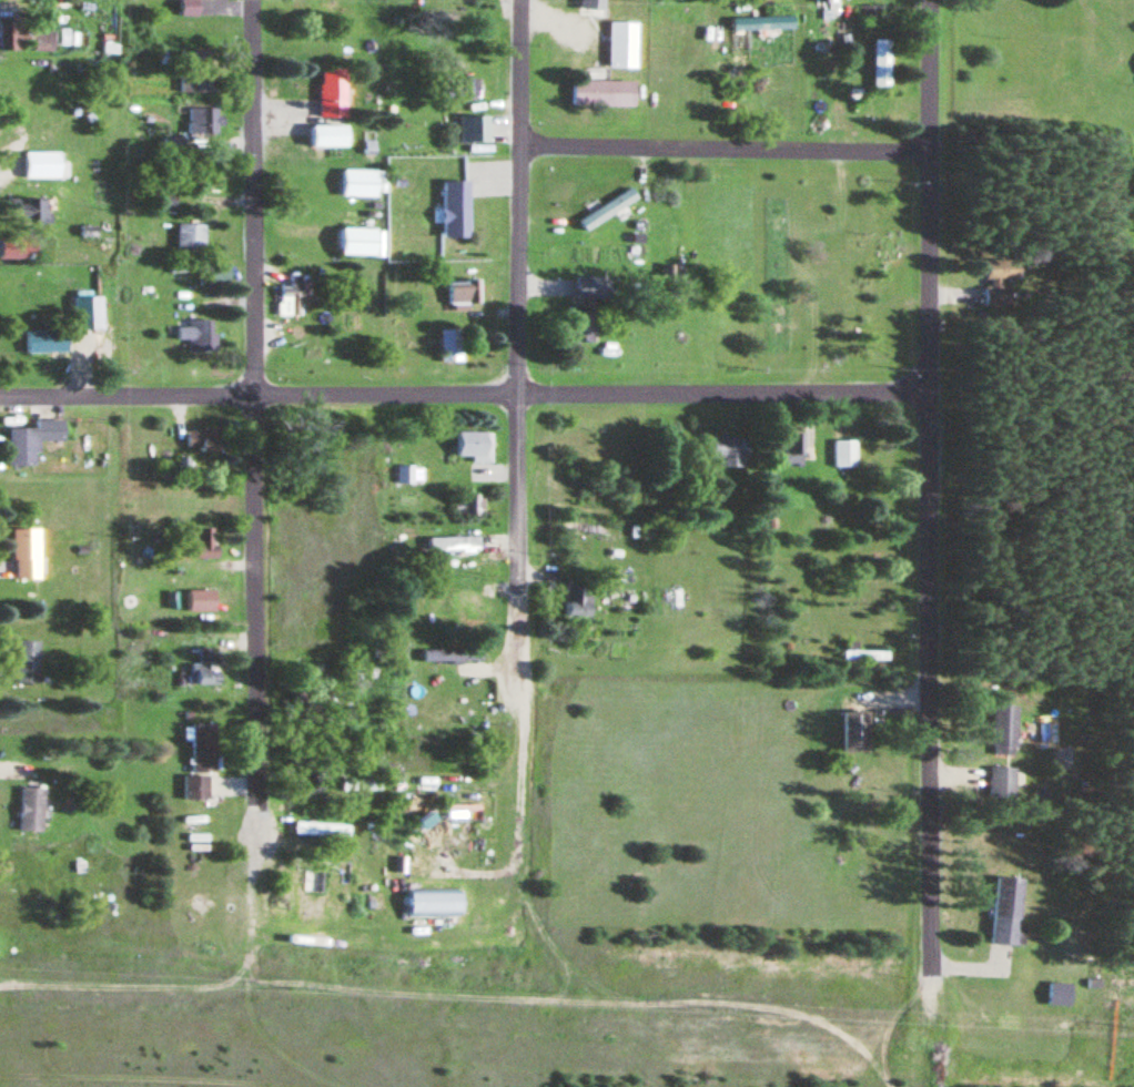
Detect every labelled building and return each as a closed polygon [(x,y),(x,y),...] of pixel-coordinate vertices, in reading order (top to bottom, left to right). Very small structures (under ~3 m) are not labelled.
[(195,0),(178,0),(178,17),(195,17),(195,0)] [(577,10),(605,11),(605,0),(577,0),(577,10)] [(728,31),(793,31),(792,19),(727,19),(728,31)] [(8,23),(8,53),(51,53),(51,23),(8,23)] [(606,23),(606,69),(635,69),(635,23),(606,23)] [(872,89),(889,89),(889,40),(872,40),(872,89)] [(211,71),(177,71),(177,94),(211,94),(211,71)] [(344,118),(344,71),(317,71),(317,118),(344,118)] [(475,80),(455,81),(456,101),(475,100),(475,80)] [(633,82),(570,82),(569,108),(633,109),(633,82)] [(219,110),(186,110),(186,137),(219,137),(219,110)] [(487,118),(458,118),(458,144),(487,144),(487,118)] [(347,149),(347,126),(311,126),(311,149),(347,149)] [(22,180),(59,180),(59,154),(22,154),(22,180)] [(384,198),(384,171),(341,171),(341,198),(384,198)] [(441,239),(467,239),(467,183),(441,183),(441,239)] [(574,220),(580,232),(635,201),(629,189),(574,220)] [(45,200),(24,200),(24,225),(45,225),(45,200)] [(174,251),(202,251),(202,225),(174,225),(174,251)] [(337,229),(336,256),(382,256),(382,230),(337,229)] [(184,272),(183,261),(166,263),(167,274),(184,272)] [(1008,308),(1008,280),(1018,280),(1018,263),(981,264),(982,308),(1008,308)] [(304,273),(275,273),(275,316),(304,316),(304,273)] [(572,300),(607,300),(607,277),(572,277),(572,300)] [(445,306),(471,306),(471,282),(445,282),(445,306)] [(185,351),(208,351),(207,319),(184,320),(185,326),(173,326),(173,340),(185,340),(185,351)] [(22,329),(22,352),(66,352),(66,329),(22,329)] [(438,362),(460,362),(460,329),(438,329),(438,362)] [(62,420),(30,420),(30,429),(6,429),(6,466),(36,466),(36,441),(62,441),(62,420)] [(185,451),(219,451),(219,430),(185,430),(185,451)] [(453,458),(489,458),(489,433),(453,433),(453,458)] [(745,437),(710,437),(710,459),(720,459),(720,469),(745,469),(745,437)] [(853,469),(853,440),(830,440),(830,469),(853,469)] [(411,484),(411,467),(394,467),(394,484),(411,484)] [(452,495),(451,515),(479,516),(480,496),(452,495)] [(215,527),(195,527),(195,560),(215,560),(215,527)] [(11,530),(11,580),(38,580),(38,530),(11,530)] [(423,551),(476,551),(476,538),(423,538),(423,551)] [(562,616),(588,616),(588,586),(562,586),(562,616)] [(474,598),(457,599),(458,622),(485,621),(485,604),(474,604),(474,598)] [(13,683),(36,683),(36,641),(13,641),(13,683)] [(419,650),(419,662),(479,662),(479,650),(419,650)] [(216,684),(216,651),(195,651),(195,664),(185,664),(185,684),(216,684)] [(841,661),(884,661),(884,652),(841,652),(841,661)] [(1014,706),(990,706),(990,756),(1014,756),(1014,706)] [(857,711),(841,711),(841,752),(857,752),(857,711)] [(214,723),(190,723),(190,773),(213,773),(214,723)] [(1012,768),(986,768),(986,799),(1012,799),(1012,768)] [(180,776),(180,800),(207,800),(207,776),(180,776)] [(18,832),(41,832),(41,788),(18,788),(18,832)] [(293,835),(348,837),(348,824),(293,823),(293,835)] [(294,874),(351,874),(351,861),(294,861),(294,874)] [(1024,880),(994,877),(988,944),(1017,947),(1024,880)] [(1043,1006),(1068,1007),(1070,985),(1044,983),(1043,1006)]
